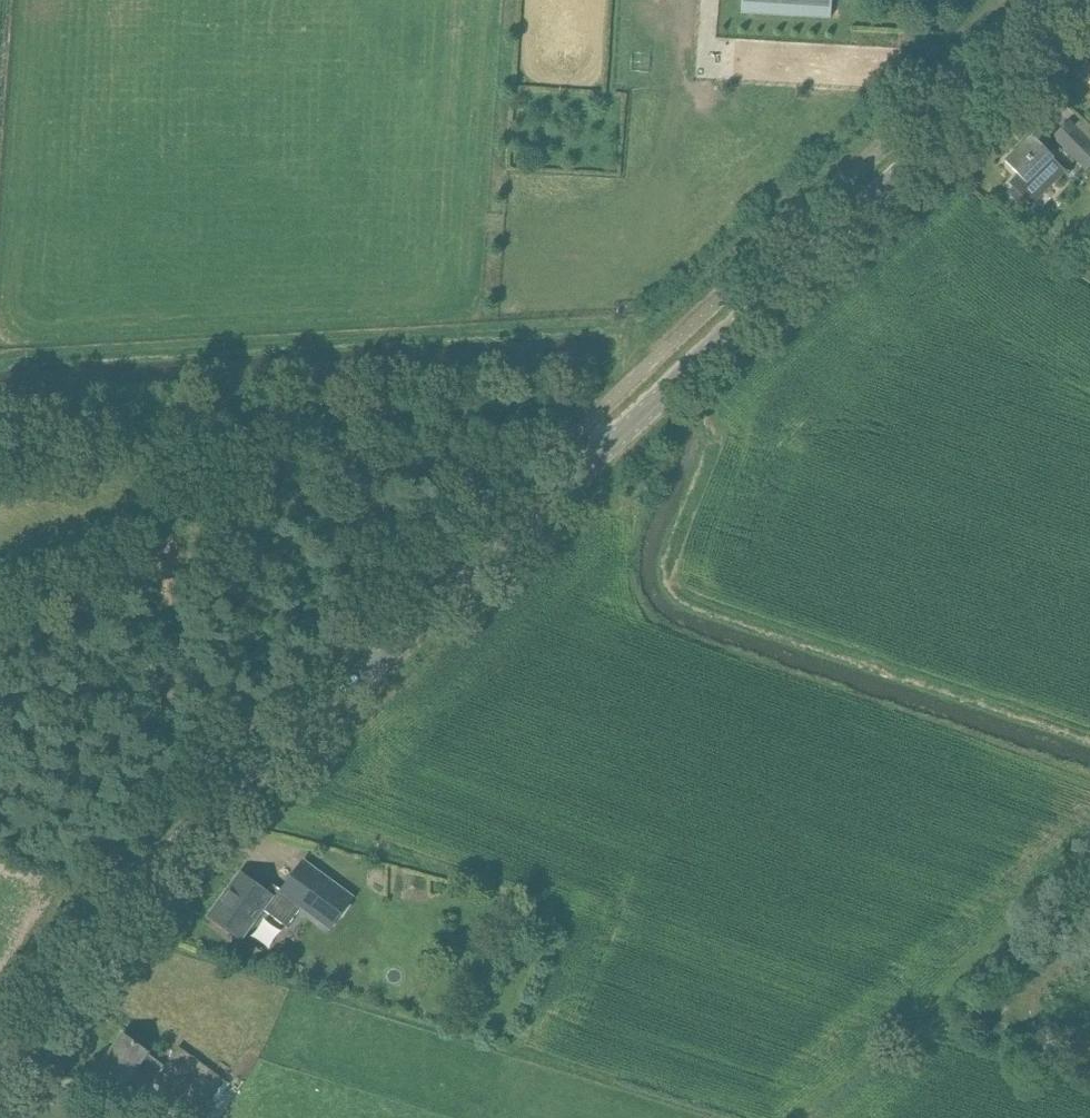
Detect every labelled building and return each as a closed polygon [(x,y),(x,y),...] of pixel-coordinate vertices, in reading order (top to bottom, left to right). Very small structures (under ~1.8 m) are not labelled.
[(831,18),(832,0),(743,0),(742,12),(831,18)] [(1053,137),(1076,161),(1082,156),(1089,164),(1089,141),(1070,120),(1053,137)] [(1054,157),(1032,135),(1005,161),(1018,174),(1008,183),(1012,186),(1011,191),(1012,197),(1017,201),(1024,202),(1027,201),(1031,206),(1067,172),(1053,158),(1054,157)] [(212,915),(211,916),(243,939),(266,908),(290,925),(303,907),(332,928),(354,898),(303,861),(282,890),(274,885),(268,893),(242,874),(230,890),(233,892),(214,917),(212,915)] [(100,1067),(125,1086),(139,1068),(198,1112),(222,1079),(179,1047),(166,1065),(124,1034),(100,1067)]
